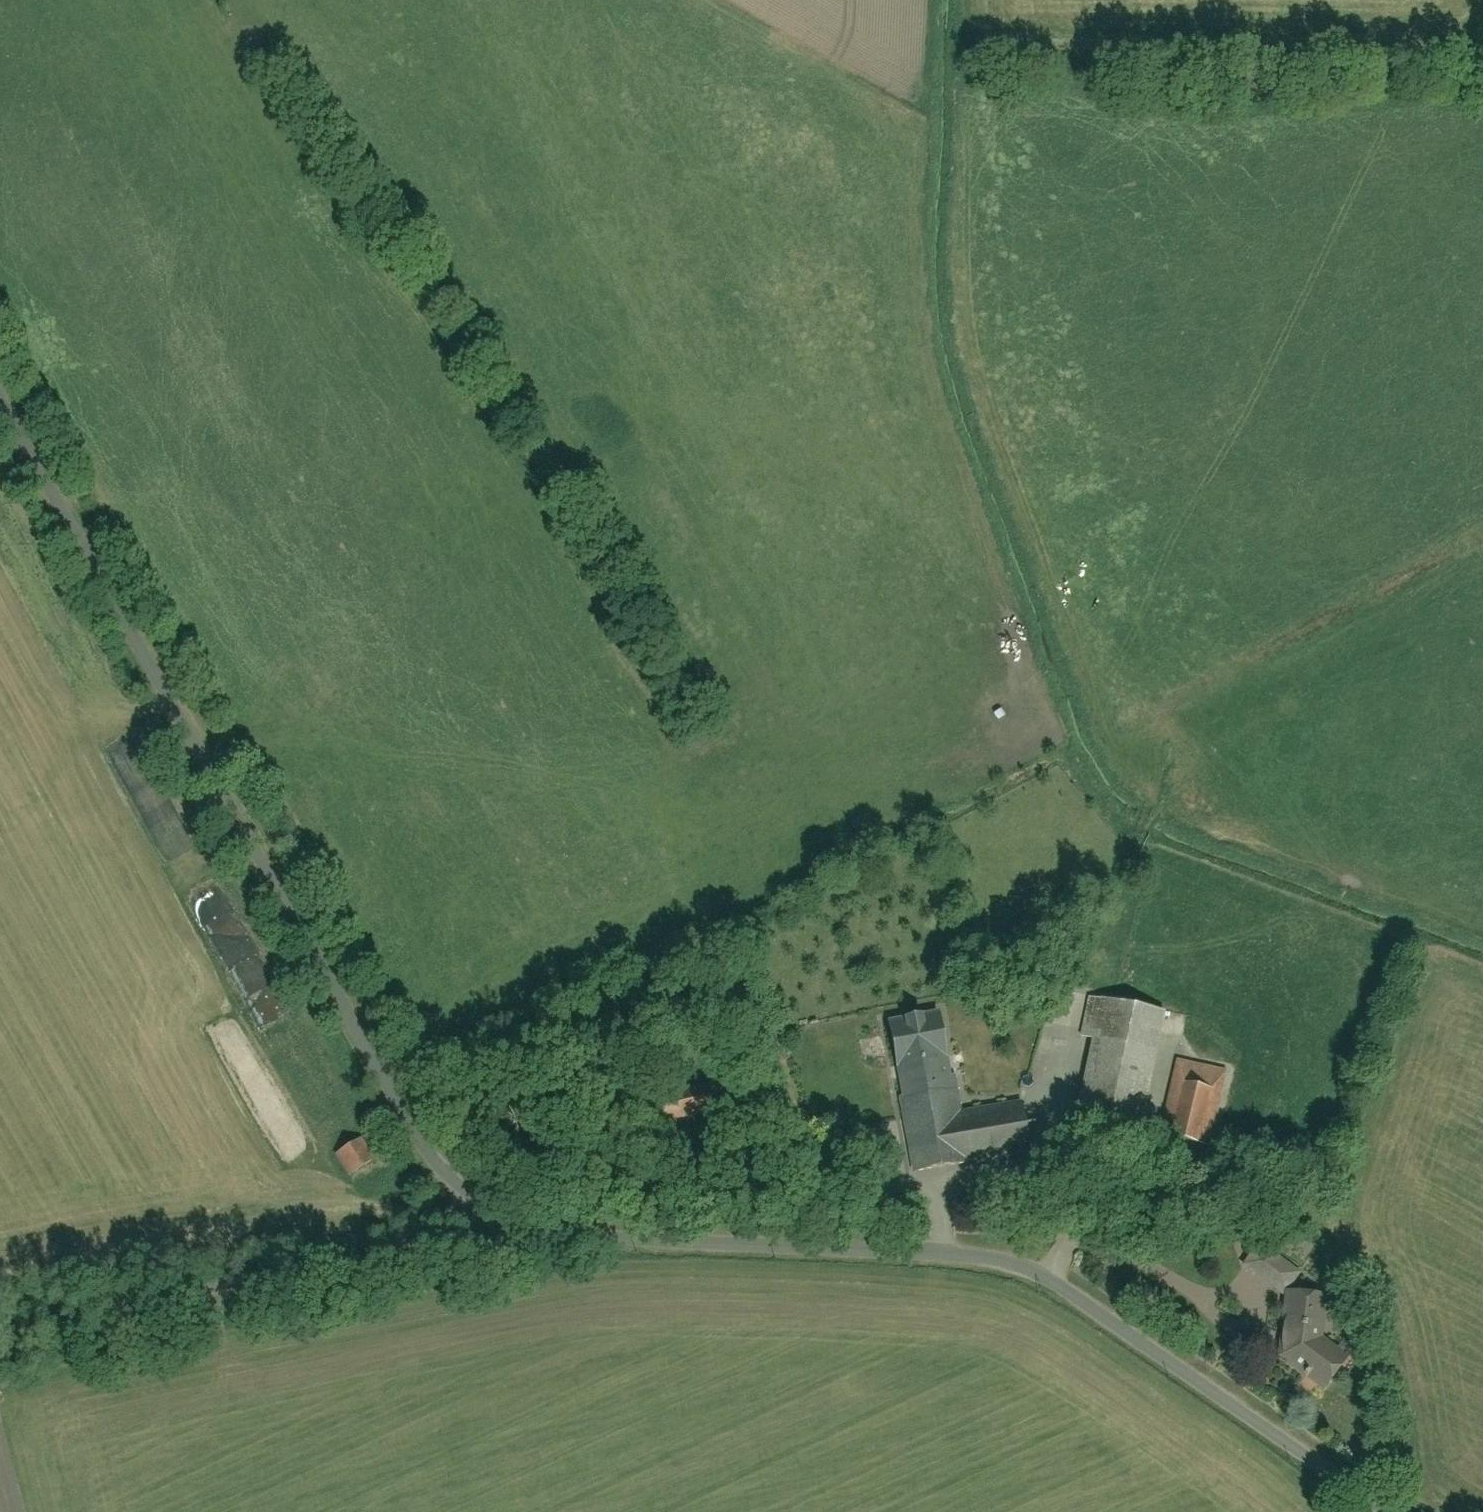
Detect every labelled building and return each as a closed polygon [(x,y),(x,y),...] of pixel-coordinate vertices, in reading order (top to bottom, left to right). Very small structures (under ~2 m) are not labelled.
[(1162,1013),(1097,1001),(1075,1115),(1140,1128),(1162,1013)] [(1022,1101),(956,1112),(940,1014),(888,1023),(913,1173),(1030,1154),(1022,1101)] [(1157,1135),(1210,1147),(1228,1072),(1175,1060),(1157,1135)] [(685,1091),(688,1120),(718,1117),(714,1088),(685,1091)] [(358,1145),(335,1157),(345,1177),(368,1165),(358,1145)] [(1261,1241),(1243,1267),(1280,1293),(1299,1267),(1261,1241)] [(1348,1356),(1327,1341),(1332,1300),(1289,1294),(1280,1357),(1324,1389),(1348,1356)]
